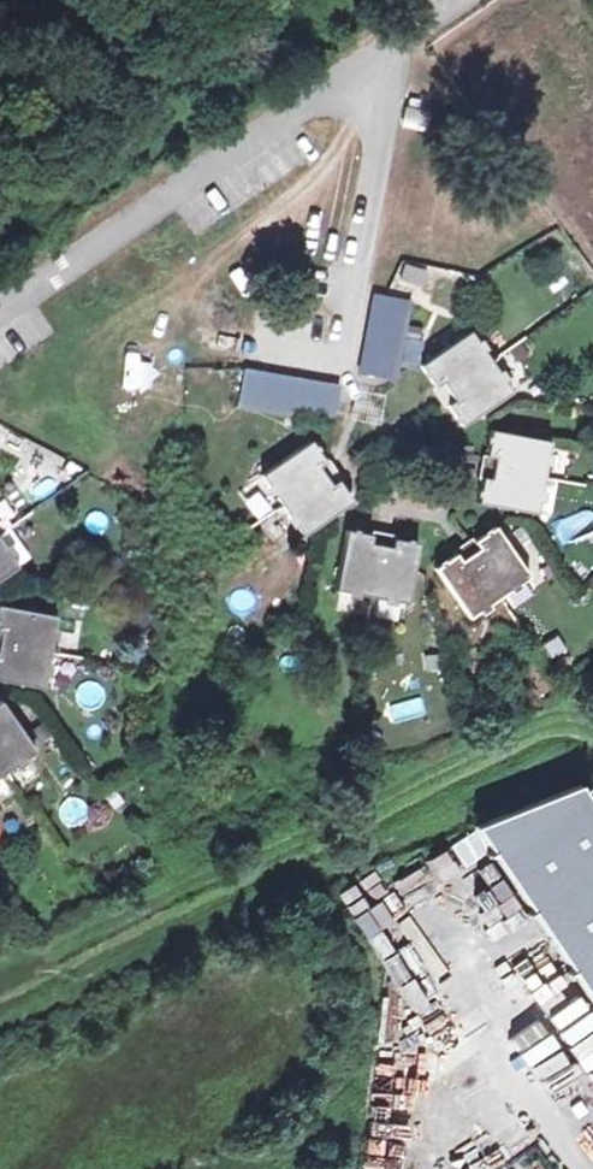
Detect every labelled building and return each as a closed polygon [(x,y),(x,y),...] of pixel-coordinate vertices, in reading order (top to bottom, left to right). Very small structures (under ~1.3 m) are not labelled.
[(392,291),(413,296),(419,268),(399,264),(392,291)] [(408,301),(374,294),(359,373),(393,379),(408,301)] [(468,331),(419,365),(433,386),(439,382),(453,401),(447,405),(461,426),(510,391),(468,331)] [(338,387),(243,372),(238,406),(332,421),(338,387)] [(548,442),(490,431),(485,455),(493,456),(489,480),(481,478),(477,502),(536,513),(548,442)] [(309,441),(260,475),(301,536),(351,501),(336,481),(330,485),(317,466),(323,462),(309,441)] [(527,576),(493,527),(473,541),(477,547),(458,560),(454,555),(433,568),(467,618),(527,576)] [(369,535),(345,531),(334,589),(405,602),(417,544),(392,539),(390,547),(368,543),(369,535)] [(16,566),(0,543),(0,577),(16,566)] [(0,606),(0,681),(42,688),(55,617),(0,606)] [(0,702),(0,774),(34,750),(0,702)] [(472,826),(592,1005),(592,808),(563,764),(472,826)] [(83,823),(86,801),(61,798),(58,820),(83,823)]
